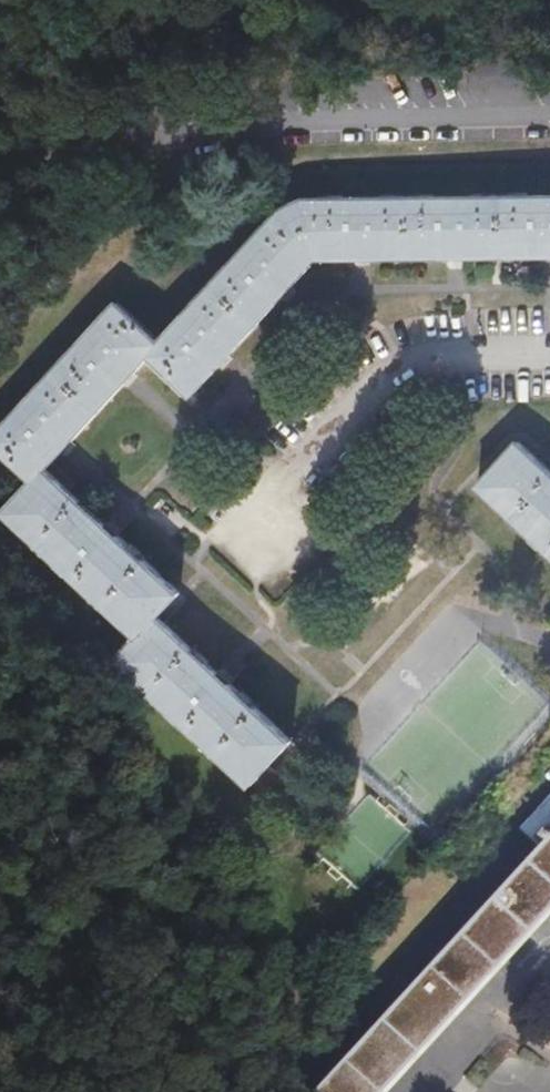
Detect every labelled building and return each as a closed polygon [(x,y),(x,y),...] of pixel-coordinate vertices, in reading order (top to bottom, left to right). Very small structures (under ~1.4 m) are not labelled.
[(301,200),(281,208),(159,344),(116,305),(0,436),(0,455),(33,484),(5,516),(138,637),(118,661),(255,786),(293,742),(157,618),(178,593),(47,471),(149,356),(192,394),(317,256),(549,254),(549,197),(301,200)] [(519,444),(480,486),(549,550),(549,472),(519,444)] [(314,1091),(381,1091),(549,909),(549,797),(520,830),(539,848),(314,1091)]
